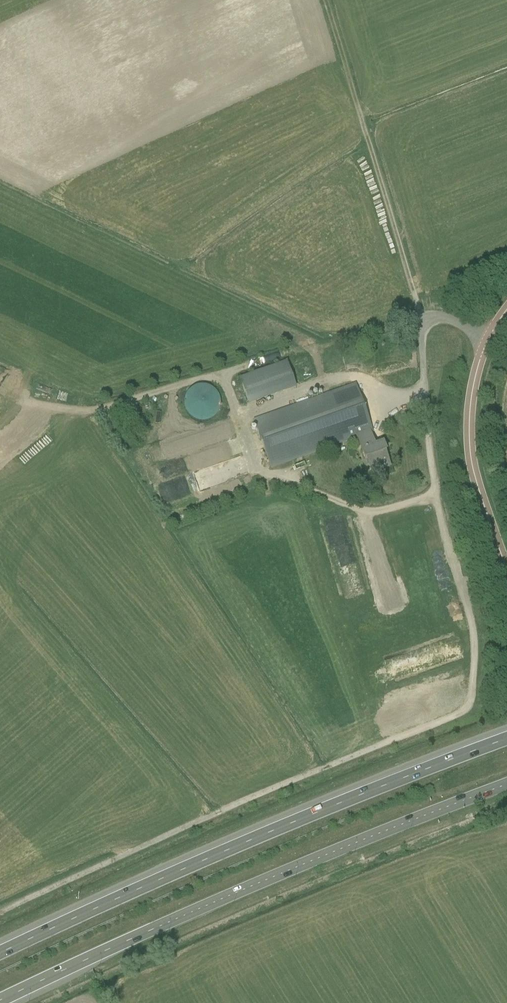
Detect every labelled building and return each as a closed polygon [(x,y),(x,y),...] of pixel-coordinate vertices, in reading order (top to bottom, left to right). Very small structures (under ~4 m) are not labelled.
[(287,362),(277,365),(285,389),(295,385),(287,362)] [(223,411),(209,381),(181,394),(195,424),(223,411)] [(355,385),(253,420),(270,468),(357,438),(369,433),(372,432),(355,385)] [(357,438),(361,451),(364,460),(368,458),(373,472),(371,473),(389,467),(385,457),(384,457),(383,453),(385,452),(382,444),(374,447),(369,433),(357,438)]
